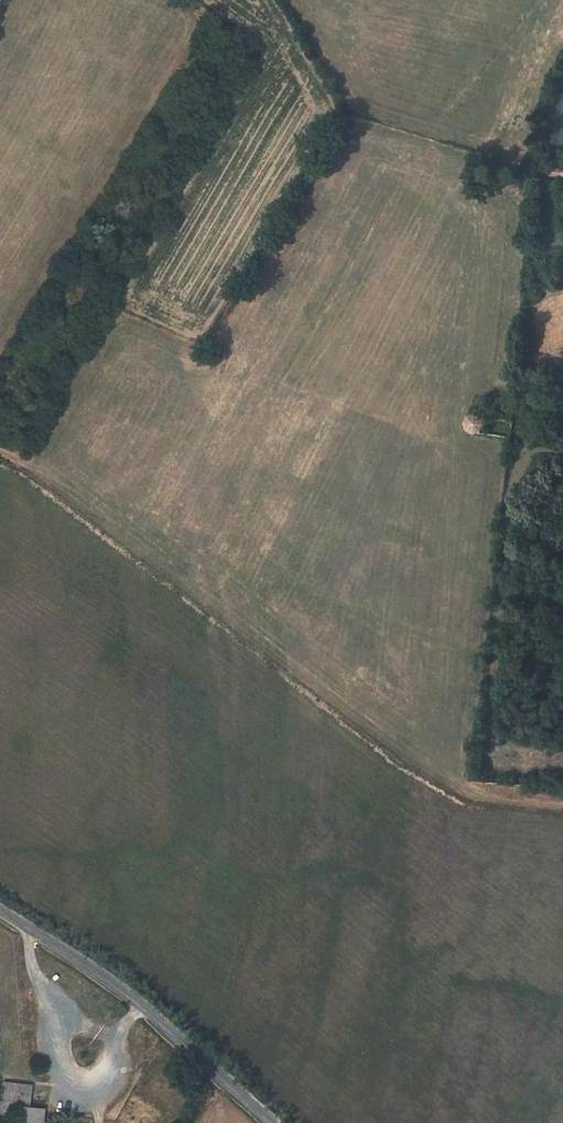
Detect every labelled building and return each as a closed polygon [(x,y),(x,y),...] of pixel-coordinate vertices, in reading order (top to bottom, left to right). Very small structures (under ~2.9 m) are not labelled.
[(542,166),(543,153),(536,152),(534,166),(542,166)] [(548,167),(548,175),(562,177),(562,167),(548,167)] [(465,425),(467,431),(474,434),(475,433),(481,432),(484,424),(482,418),(509,421),(510,411),(477,407),(476,415),(468,418),(465,424),(465,425)] [(32,1087),(3,1083),(1,1101),(0,1101),(0,1113),(7,1114),(8,1103),(24,1105),(24,1107),(30,1107),(32,1087)] [(44,1110),(26,1109),(24,1122),(43,1122),(44,1110)]
